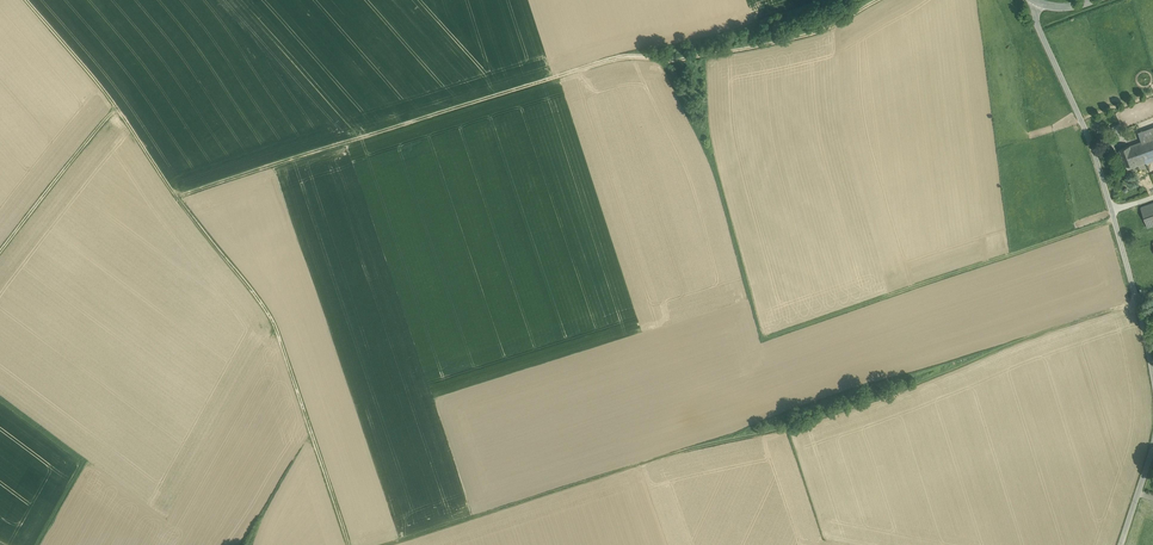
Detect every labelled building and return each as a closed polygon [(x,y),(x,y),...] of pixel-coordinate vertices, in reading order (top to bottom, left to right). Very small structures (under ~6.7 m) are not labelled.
[(1120,124),(1112,127),(1115,135),(1123,132),(1120,124)] [(1150,129),(1144,131),(1148,140),(1152,138),(1152,136),(1150,129)] [(1148,140),(1144,131),(1144,130),(1138,132),(1142,142),(1148,140)] [(1152,155),(1152,138),(1148,140),(1142,142),(1147,157),(1152,155)] [(1144,158),(1147,157),(1142,142),(1130,146),(1119,150),(1125,166),(1126,165),(1136,162),(1136,161),(1144,158)] [(1147,157),(1144,158),(1146,163),(1146,164),(1152,161),(1152,155),(1147,157)] [(1136,162),(1126,165),(1128,170),(1146,163),(1144,158),(1136,161),(1136,162)] [(1141,209),(1147,228),(1152,226),(1152,205),(1141,209)]
